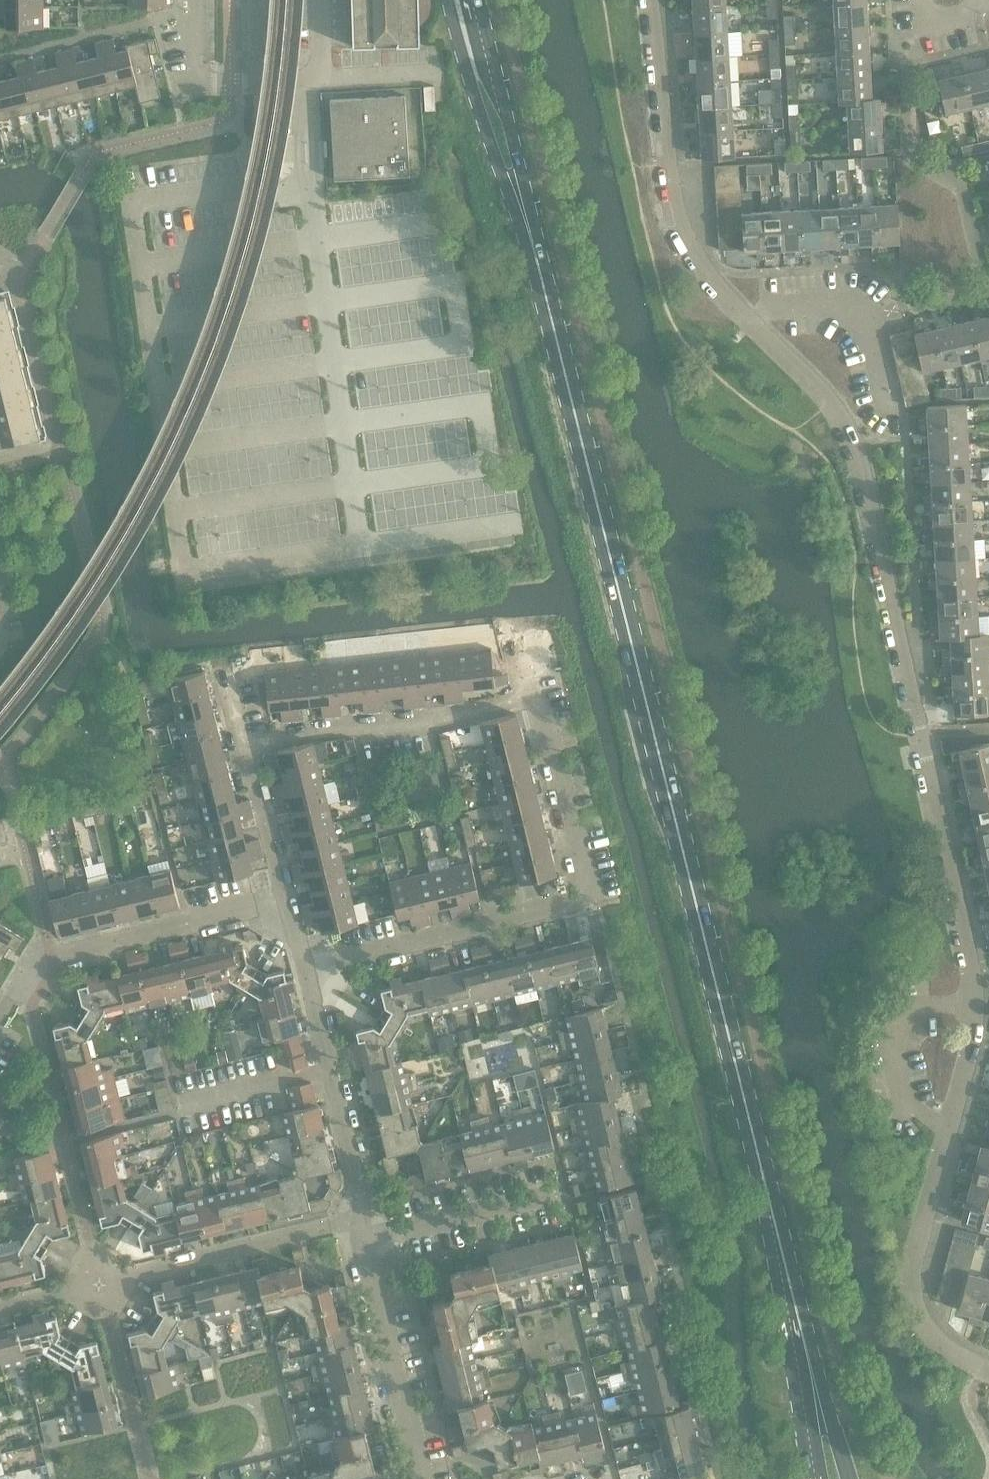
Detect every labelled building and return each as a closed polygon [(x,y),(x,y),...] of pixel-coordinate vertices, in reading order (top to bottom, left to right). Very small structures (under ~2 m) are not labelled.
[(353,47),(420,45),(419,0),(352,0),(353,47)] [(693,8),(726,7),(726,0),(693,0),(693,8)] [(866,1),(834,2),(835,27),(868,25),(866,1)] [(777,4),(767,4),(767,19),(777,18),(777,4)] [(0,7),(0,17),(7,17),(7,29),(44,28),(43,6),(0,7)] [(726,7),(693,8),(695,33),(727,31),(726,7)] [(783,16),(784,30),(794,30),(793,15),(783,16)] [(868,25),(835,27),(836,52),(869,50),(868,25)] [(794,30),(784,30),(785,45),(795,44),(794,30)] [(727,31),(695,33),(696,58),(729,56),(727,31)] [(126,45),(127,50),(128,50),(137,85),(136,86),(140,103),(162,97),(151,54),(159,52),(156,38),(126,45)] [(114,39),(104,41),(117,90),(136,86),(137,85),(128,50),(127,50),(117,52),(114,39)] [(769,39),(770,54),(779,53),(779,39),(769,39)] [(98,57),(88,59),(97,95),(117,90),(104,41),(95,44),(98,57)] [(74,49),(65,51),(77,100),(97,95),(88,59),(77,62),(74,49)] [(869,50),(836,52),(838,77),(870,75),(869,50)] [(59,67),(48,69),(57,105),(77,100),(65,51),(56,53),(59,67)] [(779,53),(770,54),(770,68),(780,68),(779,53)] [(729,56),(696,58),(698,83),(730,81),(729,56)] [(34,59),(25,61),(37,110),(57,105),(48,69),(37,72),(34,59)] [(19,77),(8,79),(17,115),(37,110),(25,61),(15,63),(19,77)] [(786,65),(787,80),(797,79),(796,65),(786,65)] [(964,74),(971,107),(988,103),(988,73),(988,68),(964,74)] [(971,107),(964,74),(939,80),(946,113),(971,107)] [(870,75),(838,77),(839,103),(847,102),(847,101),(872,100),(872,99),(870,75)] [(17,115),(8,79),(0,81),(0,119),(17,115)] [(797,79),(787,80),(788,94),(798,94),(797,79)] [(730,81),(698,83),(699,108),(732,106),(730,81)] [(434,86),(424,87),(425,105),(426,107),(426,108),(426,111),(436,110),(436,108),(435,105),(435,102),(434,86)] [(772,89),(772,104),(782,103),(782,89),(772,89)] [(406,95),(330,100),(335,180),(410,175),(406,95)] [(847,101),(847,102),(849,126),(881,124),(880,98),(872,99),(872,100),(847,101)] [(782,103),(772,104),(773,118),(783,117),(782,103)] [(732,106),(699,108),(700,132),(733,131),(732,106)] [(789,115),(790,129),(800,129),(799,115),(789,115)] [(881,124),(849,126),(850,152),(883,150),(881,124)] [(800,129),(790,129),(791,144),(801,143),(800,129)] [(733,131),(700,132),(702,159),(735,157),(733,131)] [(774,140),(775,154),(785,154),(784,139),(774,140)] [(979,141),(981,152),(988,150),(988,139),(979,141)] [(981,152),(979,141),(961,146),(964,156),(981,152)] [(887,156),(874,157),(875,167),(887,166),(887,156)] [(875,167),(874,157),(861,157),(862,167),(875,167)] [(848,158),(836,159),(836,169),(849,168),(848,158)] [(836,169),(836,159),(823,160),(824,170),(836,169)] [(810,160),(798,161),(798,171),(811,170),(810,160)] [(798,171),(798,161),(785,162),(785,172),(798,171)] [(760,173),(759,163),(747,164),(747,174),(760,173)] [(772,163),(759,163),(760,173),(772,173),(772,163)] [(715,166),(715,178),(739,177),(739,165),(715,166)] [(760,173),(747,174),(748,189),(761,188),(760,173)] [(739,177),(715,178),(716,190),(740,189),(739,177)] [(740,189),(716,190),(717,202),(741,201),(740,189)] [(741,201),(717,202),(718,214),(742,212),(741,201)] [(897,204),(877,205),(880,252),(887,252),(887,243),(899,242),(897,204)] [(877,205),(858,206),(860,245),(872,244),(872,253),(880,252),(877,205)] [(858,206),(839,208),(841,255),(849,254),(848,245),(860,245),(858,206)] [(839,208),(820,209),(822,247),(833,246),(834,255),(841,255),(839,208)] [(820,209),(800,210),(803,257),(811,256),(810,248),(822,247),(820,209)] [(800,210),(781,211),(783,249),(795,248),(796,257),(803,257),(800,210)] [(781,211),(762,212),(765,259),(772,259),(772,250),(783,249),(781,211)] [(742,212),(718,214),(718,226),(742,224),(742,212)] [(765,259),(762,212),(742,213),(744,251),(757,251),(757,259),(765,259)] [(742,224),(718,226),(719,238),(743,236),(742,224)] [(743,236),(719,238),(720,250),(744,248),(743,236)] [(11,317),(6,296),(0,297),(0,320),(11,317)] [(0,320),(0,341),(16,337),(11,317),(0,320)] [(972,321),(980,358),(988,356),(988,317),(972,321)] [(972,321),(953,325),(961,362),(980,358),(972,321)] [(953,325),(934,329),(943,367),(961,362),(953,325)] [(943,367),(934,329),(915,334),(923,371),(943,367)] [(914,330),(891,335),(890,336),(893,347),(916,342),(914,330)] [(0,341),(0,362),(21,356),(16,337),(0,341)] [(916,342),(893,347),(896,359),(919,354),(916,342)] [(919,354),(896,359),(898,371),(922,365),(919,354)] [(0,362),(0,383),(26,376),(21,356),(0,362)] [(922,365),(898,371),(901,382),(924,377),(922,365)] [(0,383),(0,404),(31,396),(26,376),(0,383)] [(924,377),(901,382),(904,394),(927,389),(924,377)] [(987,397),(986,387),(974,387),(974,398),(987,397)] [(961,388),(948,389),(948,399),(962,399),(961,388)] [(927,389),(904,394),(906,406),(930,400),(927,389)] [(948,399),(948,389),(936,390),(936,400),(948,399)] [(0,404),(0,425),(35,416),(31,396),(0,404)] [(919,420),(920,427),(966,424),(965,404),(927,407),(928,419),(919,420)] [(0,425),(0,447),(41,437),(35,416),(0,425)] [(966,424),(920,427),(920,435),(929,434),(929,446),(968,443),(966,424)] [(921,458),(922,465),(969,463),(968,443),(929,446),(930,457),(921,458)] [(969,463),(922,465),(922,473),(931,472),(932,485),(970,483),(969,463)] [(923,496),(924,504),(971,501),(970,483),(932,485),(932,495),(923,496)] [(971,501),(924,504),(924,511),(933,511),(934,522),(972,520),(971,501)] [(926,534),(926,542),(973,539),(972,520),(934,522),(934,534),(926,534)] [(973,539),(926,542),(927,550),(935,549),(936,561),(974,558),(973,539)] [(928,573),(928,580),(975,578),(974,558),(936,561),(937,572),(928,573)] [(975,578),(928,580),(929,588),(937,587),(938,599),(976,597),(975,578)] [(930,611),(930,618),(977,616),(976,597),(938,599),(939,610),(930,611)] [(977,616),(930,618),(931,626),(940,625),(940,638),(950,637),(978,635),(977,616)] [(943,657),(988,654),(988,646),(988,634),(978,635),(950,637),(951,649),(942,649),(943,657)] [(491,648),(470,651),(474,687),(509,683),(508,674),(494,675),(491,648)] [(470,651),(449,653),(455,703),(464,702),(463,688),(474,687),(470,651)] [(449,653),(429,655),(433,692),(444,691),(445,704),(455,703),(449,653)] [(943,657),(943,664),(952,664),(953,675),(988,673),(988,654),(943,657)] [(429,655),(409,657),(414,707),(424,706),(422,693),(433,692),(429,655)] [(409,657),(389,659),(393,696),(403,695),(405,708),(414,707),(409,657)] [(389,659),(368,661),(374,712),(383,711),(382,697),(393,696),(389,659)] [(368,661),(348,664),(352,700),(363,699),(364,713),(374,712),(368,661)] [(348,664),(327,666),(333,716),(342,715),(341,702),(352,700),(348,664)] [(327,666),(307,668),(311,705),(322,704),(323,717),(333,716),(327,666)] [(307,668),(287,670),(292,720),(302,719),(300,706),(311,705),(307,668)] [(292,720),(287,670),(265,673),(269,709),(281,708),(282,722),(292,720)] [(204,671),(168,680),(173,701),(209,692),(204,671)] [(945,695),(988,692),(988,673),(953,675),(953,687),(944,687),(945,695)] [(134,695),(138,710),(147,707),(143,692),(134,695)] [(209,692),(173,701),(178,721),(214,712),(209,692)] [(945,695),(945,703),(954,702),(955,714),(988,712),(988,692),(945,695)] [(147,707),(138,710),(141,725),(151,722),(147,707)] [(178,721),(168,723),(173,743),(183,741),(219,732),(214,712),(178,721)] [(517,714),(481,723),(486,744),(522,735),(517,714)] [(144,734),(147,749),(157,747),(153,732),(144,734)] [(219,732),(183,741),(188,760),(224,751),(219,732)] [(522,735),(486,744),(491,763),(527,754),(522,735)] [(441,739),(445,754),(454,751),(450,737),(441,739)] [(354,739),(346,741),(345,741),(349,756),(358,754),(354,739)] [(278,751),(283,772),(319,763),(314,742),(278,751)] [(963,770),(988,764),(988,744),(950,752),(952,760),(961,759),(963,770)] [(157,747),(147,749),(151,764),(160,762),(157,747)] [(224,751),(188,760),(193,780),(229,771),(224,751)] [(454,751),(445,754),(448,769),(458,766),(454,751)] [(527,754),(491,763),(496,783),(532,774),(527,754)] [(361,759),(347,763),(350,775),(364,772),(361,759)] [(272,786),(275,795),(324,783),(319,763),(283,772),(285,783),(272,786)] [(959,791),(988,784),(988,764),(963,770),(966,781),(957,783),(959,791)] [(229,771),(193,780),(198,800),(233,791),(229,771)] [(154,774),(157,789),(167,787),(163,772),(154,774)] [(532,774),(496,783),(501,803),(537,794),(532,774)] [(451,778),(454,793),(464,791),(460,776),(451,778)] [(324,783),(275,795),(277,805),(290,801),(293,812),(329,803),(324,783)] [(366,783),(358,785),(360,794),(369,792),(366,783)] [(959,791),(961,798),(969,796),(971,806),(988,802),(988,784),(959,791)] [(167,787),(157,789),(161,804),(170,802),(167,787)] [(233,791),(198,800),(203,820),(252,808),(249,799),(236,802),(233,791)] [(464,791),(454,793),(458,808),(467,806),(464,791)] [(146,792),(131,796),(133,805),(148,802),(146,792)] [(537,794),(501,803),(506,823),(542,814),(537,794)] [(133,805),(131,796),(116,800),(118,809),(133,805)] [(106,802),(91,806),(93,815),(108,811),(106,802)] [(967,828),(988,823),(988,802),(971,806),(974,819),(965,821),(967,828)] [(282,825),(284,835),(333,823),(329,803),(293,812),(295,822),(282,825)] [(93,815),(91,806),(76,809),(78,819),(93,815)] [(252,808),(203,820),(208,840),(243,831),(241,821),(254,817),(252,808)] [(66,812),(51,816),(54,825),(69,821),(66,812)] [(542,814),(506,823),(511,843),(546,834),(542,814)] [(54,825),(51,816),(36,819),(39,828),(54,825)] [(460,818),(464,833),(473,831),(470,816),(460,818)] [(333,823),(284,835),(287,844),(300,841),(302,852),(338,843),(333,823)] [(967,828),(969,835),(977,834),(980,845),(988,843),(988,823),(967,828)] [(243,831),(208,840),(212,860),(261,848),(259,839),(246,842),(243,831)] [(473,831),(464,833),(468,848),(477,846),(473,831)] [(546,834),(511,843),(515,862),(551,854),(546,834)] [(292,866),(294,875),(343,863),(338,843),(302,852),(305,862),(292,866)] [(975,866),(988,863),(988,843),(980,845),(982,856),(974,858),(975,866)] [(261,848),(212,860),(218,881),(254,872),(251,860),(264,857),(261,848)] [(551,854),(515,862),(521,883),(557,875),(551,854)] [(471,862),(450,867),(462,916),(472,914),(468,901),(480,898),(471,862)] [(343,863),(294,875),(297,884),(310,881),(312,892),(348,883),(343,863)] [(975,866),(977,873),(986,871),(988,883),(988,882),(988,863),(975,866)] [(450,867),(430,872),(439,908),(450,905),(453,919),(462,916),(450,867)] [(171,869),(150,875),(159,911),(180,905),(171,869)] [(430,872),(411,877),(423,926),(432,924),(429,911),(439,908),(430,872)] [(108,873),(88,877),(91,889),(99,925),(119,920),(110,884),(108,873)] [(150,875),(130,879),(139,915),(159,911),(150,875)] [(423,926),(411,877),(390,882),(399,918),(410,915),(413,928),(423,926)] [(130,879),(110,884),(119,920),(139,915),(130,879)] [(302,905),(304,915),(353,902),(348,883),(312,892),(315,902),(302,905)] [(515,884),(500,888),(502,897),(517,894),(515,884)] [(502,897),(500,888),(485,892),(487,901),(502,897)] [(91,889),(71,894),(80,930),(99,925),(91,889)] [(71,894),(50,899),(59,935),(80,930),(71,894)] [(353,902),(304,915),(306,924),(320,921),(323,932),(358,923),(353,902)] [(10,947),(17,951),(25,938),(0,923),(0,963),(10,947)] [(533,935),(524,937),(527,948),(536,946),(533,935)] [(603,935),(570,943),(578,978),(599,973),(602,982),(614,979),(603,935)] [(527,948),(524,937),(515,939),(517,950),(527,948)] [(222,951),(203,955),(210,984),(211,984),(231,979),(236,982),(237,990),(242,993),(258,968),(248,962),(244,945),(233,948),(232,941),(220,944),(222,951)] [(187,942),(178,944),(180,955),(190,953),(187,942)] [(570,943),(549,948),(557,983),(578,978),(570,943)] [(180,955),(178,944),(169,946),(171,957),(180,955)] [(490,945),(481,948),(484,959),(493,956),(490,945)] [(484,959),(481,948),(472,950),(475,961),(484,959)] [(549,948),(528,953),(536,988),(557,983),(549,948)] [(145,952),(136,955),(139,966),(148,963),(145,952)] [(528,953),(506,959),(515,994),(517,1003),(539,998),(536,988),(528,953)] [(139,966),(136,955),(127,957),(129,968),(139,966)] [(203,955),(182,960),(190,995),(194,1009),(216,1004),(211,984),(210,984),(203,955)] [(448,956),(439,958),(442,969),(451,967),(448,956)] [(442,969),(439,958),(430,960),(433,971),(442,969)] [(506,959),(485,964),(494,999),(515,994),(506,959)] [(182,960),(161,966),(169,1001),(190,995),(182,960)] [(485,964),(464,969),(473,1004),(494,999),(485,964)] [(161,966),(140,971),(148,1006),(169,1001),(161,966)] [(258,968),(242,993),(247,996),(255,994),(260,997),(265,1017),(265,1018),(295,1010),(290,992),(297,990),(294,978),(287,980),(285,970),(268,974),(258,968)] [(464,969),(443,974),(452,1009),(473,1004),(464,969)] [(140,971),(119,976),(126,1005),(125,1005),(126,1011),(148,1006),(140,971)] [(82,1003),(77,1013),(101,1028),(104,1023),(102,1015),(105,1010),(125,1005),(126,1005),(119,976),(100,981),(98,974),(87,977),(88,983),(78,986),(82,1003)] [(443,974),(422,979),(429,1009),(428,1009),(430,1015),(452,1009),(443,974)] [(386,1007),(380,1016),(405,1031),(408,1026),(406,1018),(409,1014),(428,1009),(429,1009),(422,979),(403,984),(402,977),(390,980),(392,987),(382,989),(386,1007)] [(607,990),(605,995),(606,1002),(619,999),(617,990),(616,988),(607,990)] [(573,1001),(575,1010),(586,1007),(583,998),(573,1001)] [(559,1032),(561,1041),(607,1030),(601,1008),(566,1016),(570,1030),(559,1032)] [(265,1018),(265,1017),(259,1018),(265,1041),(276,1038),(300,1032),(295,1010),(265,1018)] [(54,1027),(64,1067),(93,1060),(93,1059),(88,1039),(91,1034),(98,1033),(101,1028),(77,1013),(71,1022),(54,1027)] [(362,1052),(367,1071),(396,1064),(396,1063),(391,1043),(394,1038),(402,1036),(405,1031),(380,1016),(374,1026),(357,1030),(360,1040),(353,1042),(355,1054),(362,1052)] [(471,1028),(458,1031),(461,1043),(474,1039),(471,1028)] [(237,1030),(224,1033),(231,1060),(244,1057),(237,1030)] [(607,1030),(561,1041),(563,1049),(574,1047),(577,1059),(612,1051),(607,1030)] [(300,1032),(276,1038),(279,1049),(303,1043),(300,1032)] [(453,1034),(436,1038),(440,1053),(457,1048),(453,1034)] [(146,1037),(135,1039),(137,1049),(148,1046),(146,1037)] [(303,1043),(279,1049),(282,1060),(291,1058),(306,1054),(303,1043)] [(227,1049),(217,1051),(220,1063),(230,1061),(227,1049)] [(612,1051),(577,1059),(580,1071),(569,1074),(571,1083),(582,1080),(617,1072),(612,1051)] [(194,1053),(184,1056),(188,1072),(198,1069),(194,1053)] [(306,1054),(291,1058),(294,1071),(309,1067),(306,1054)] [(93,1060),(64,1067),(69,1088),(114,1077),(112,1068),(102,1071),(98,1058),(93,1059),(93,1060)] [(396,1064),(367,1071),(372,1092),(418,1081),(416,1072),(405,1075),(402,1062),(396,1063),(396,1064)] [(164,1065),(154,1068),(156,1078),(166,1075),(164,1065)] [(617,1072),(582,1080),(587,1101),(587,1102),(613,1095),(613,1096),(622,1094),(617,1072)] [(114,1077),(69,1088),(74,1109),(109,1101),(106,1088),(116,1086),(114,1077)] [(418,1081),(372,1092),(377,1113),(412,1104),(409,1092),(420,1090),(418,1081)] [(289,1088),(291,1099),(315,1094),(312,1082),(289,1088)] [(169,1086),(155,1089),(160,1111),(174,1108),(169,1086)] [(315,1094),(291,1099),(294,1111),(318,1105),(315,1094)] [(570,1119),(573,1128),(618,1117),(613,1096),(613,1095),(587,1102),(587,1101),(578,1103),(581,1117),(570,1119)] [(557,1098),(548,1100),(551,1111),(560,1108),(557,1098)] [(109,1101),(74,1109),(79,1131),(125,1120),(122,1110),(112,1113),(109,1101)] [(412,1104),(377,1113),(388,1156),(395,1154),(416,1149),(418,1150),(423,1142),(421,1140),(417,1124),(411,1126),(406,1107),(412,1105),(412,1104)] [(284,1113),(289,1135),(324,1126),(319,1105),(318,1105),(294,1111),(284,1113)] [(530,1106),(522,1108),(533,1153),(555,1148),(546,1113),(533,1116),(530,1106)] [(516,1121),(503,1124),(512,1159),(533,1153),(522,1108),(513,1110),(516,1121)] [(10,1133),(15,1125),(0,1116),(0,1127),(10,1133)] [(488,1116),(480,1118),(491,1164),(512,1159),(503,1124),(491,1127),(488,1116)] [(618,1117),(573,1128),(575,1137),(585,1134),(588,1146),(623,1138),(618,1117)] [(474,1131),(461,1134),(470,1169),(491,1164),(480,1118),(471,1121),(474,1131)] [(324,1126),(289,1135),(290,1136),(295,1135),(300,1154),(294,1155),(298,1171),(297,1173),(305,1178),(307,1176),(327,1171),(335,1169),(324,1126)] [(82,1142),(87,1164),(122,1155),(119,1143),(130,1140),(127,1130),(82,1142)] [(420,1152),(425,1172),(427,1179),(470,1169),(461,1134),(460,1134),(462,1140),(443,1145),(441,1139),(425,1143),(423,1142),(418,1150),(420,1152)] [(623,1138),(588,1146),(591,1159),(581,1161),(583,1170),(594,1167),(628,1159),(623,1138)] [(968,1163),(988,1168),(988,1148),(982,1146),(978,1158),(970,1155),(968,1163)] [(8,1174),(10,1183),(56,1172),(50,1149),(16,1158),(19,1171),(8,1174)] [(395,1154),(388,1156),(383,1157),(387,1172),(395,1177),(399,1169),(395,1154)] [(122,1155),(87,1164),(93,1185),(122,1177),(122,1178),(138,1174),(136,1165),(125,1167),(122,1155)] [(628,1159),(594,1167),(599,1189),(634,1181),(628,1159)] [(968,1163),(966,1170),(974,1172),(971,1183),(988,1188),(988,1168),(968,1163)] [(339,1168),(335,1169),(327,1171),(331,1187),(338,1191),(343,1184),(339,1168)] [(56,1172),(10,1183),(13,1191),(23,1189),(26,1202),(32,1200),(32,1199),(61,1192),(56,1172)] [(428,1184),(427,1179),(425,1172),(410,1176),(405,1183),(413,1188),(428,1184)] [(260,1184),(259,1184),(268,1219),(311,1209),(309,1201),(304,1181),(305,1178),(297,1173),(295,1176),(279,1179),(281,1185),(262,1190),(260,1184)] [(122,1177),(93,1185),(103,1225),(120,1221),(129,1227),(144,1202),(139,1199),(131,1201),(127,1198),(122,1178),(122,1177)] [(244,1177),(236,1179),(247,1224),(268,1219),(259,1184),(247,1187),(244,1177)] [(230,1191),(217,1194),(226,1230),(247,1224),(236,1179),(227,1181),(230,1191)] [(958,1200),(988,1208),(988,1188),(971,1183),(968,1195),(960,1192),(958,1200)] [(571,1196),(581,1194),(578,1184),(569,1186),(571,1196)] [(202,1187),(194,1189),(205,1235),(226,1230),(217,1194),(205,1197),(202,1187)] [(153,1188),(145,1201),(152,1206),(160,1193),(153,1188)] [(175,1205),(176,1211),(177,1211),(184,1240),(205,1235),(194,1189),(185,1191),(188,1202),(175,1205)] [(636,1189),(601,1197),(606,1219),(641,1210),(636,1189)] [(26,1227),(23,1232),(48,1247),(54,1237),(71,1233),(61,1192),(32,1199),(32,1200),(37,1220),(34,1225),(26,1227)] [(324,1198),(309,1201),(311,1209),(312,1213),(327,1209),(332,1202),(324,1198)] [(958,1200),(956,1207),(964,1209),(961,1221),(988,1229),(988,1208),(958,1200)] [(144,1202),(129,1227),(139,1233),(143,1250),(153,1248),(155,1255),(167,1252),(165,1245),(184,1240),(177,1211),(176,1211),(156,1216),(151,1213),(149,1205),(144,1202)] [(585,1212),(583,1202),(573,1204),(576,1214),(585,1212)] [(596,1222),(601,1243),(646,1231),(641,1210),(606,1219),(596,1222)] [(0,1254),(0,1260),(6,1284),(46,1274),(42,1257),(48,1247),(23,1232),(11,1224),(5,1235),(22,1245),(19,1250),(0,1254)] [(956,1228),(953,1240),(976,1246),(979,1235),(956,1228)] [(614,1249),(617,1261),(652,1252),(646,1231),(601,1243),(603,1251),(614,1249)] [(575,1234),(553,1239),(564,1284),(573,1282),(570,1272),(583,1269),(575,1234)] [(553,1239),(532,1244),(540,1279),(553,1276),(555,1286),(564,1284),(553,1239)] [(953,1240),(950,1252),(973,1258),(976,1246),(953,1240)] [(532,1244),(511,1249),(522,1295),(531,1292),(528,1282),(540,1279),(532,1244)] [(477,1250),(481,1266),(491,1264),(489,1255),(493,1254),(491,1247),(477,1250)] [(293,1251),(295,1260),(306,1257),(303,1248),(293,1251)] [(489,1255),(491,1264),(492,1264),(498,1289),(499,1289),(511,1286),(513,1297),(522,1295),(511,1249),(493,1254),(489,1255)] [(652,1252),(617,1261),(620,1273),(609,1276),(611,1285),(622,1282),(657,1273),(652,1252)] [(950,1252),(946,1263),(970,1269),(973,1258),(950,1252)] [(443,1268),(450,1267),(454,1266),(451,1256),(441,1259),(443,1268)] [(252,1261),(254,1268),(258,1267),(260,1276),(270,1273),(266,1257),(252,1261)] [(946,1263),(943,1275),(967,1281),(969,1273),(970,1269),(946,1263)] [(451,1274),(456,1291),(475,1302),(478,1298),(500,1292),(499,1289),(498,1289),(492,1264),(491,1264),(481,1266),(451,1274)] [(270,1273),(260,1276),(259,1276),(266,1302),(265,1302),(266,1305),(287,1300),(292,1303),(304,1283),(300,1266),(270,1273)] [(254,1268),(236,1272),(245,1307),(265,1302),(266,1302),(259,1276),(260,1276),(258,1267),(254,1268)] [(236,1272),(216,1277),(227,1322),(235,1320),(233,1310),(245,1307),(236,1272)] [(335,1275),(337,1286),(347,1284),(344,1273),(335,1275)] [(622,1282),(627,1303),(653,1297),(653,1298),(662,1295),(657,1273),(622,1282)] [(969,1273),(967,1281),(963,1292),(960,1304),(959,1310),(971,1313),(968,1322),(976,1324),(988,1278),(969,1273)] [(943,1275),(940,1286),(963,1292),(967,1281),(943,1275)] [(216,1277),(195,1282),(202,1311),(201,1312),(202,1317),(216,1314),(218,1325),(227,1322),(216,1277)] [(976,1324),(983,1326),(985,1317),(988,1318),(988,1279),(988,1278),(976,1324)] [(158,1309),(152,1319),(177,1334),(180,1329),(178,1321),(181,1316),(201,1312),(202,1311),(195,1282),(176,1287),(174,1280),(162,1283),(164,1290),(154,1292),(158,1309)] [(304,1283),(292,1303),(301,1308),(313,1288),(304,1283)] [(313,1288),(301,1308),(306,1311),(311,1333),(314,1332),(314,1331),(340,1324),(340,1323),(337,1314),(330,1284),(313,1288)] [(963,1292),(940,1286),(937,1298),(960,1304),(963,1292)] [(456,1291),(451,1299),(471,1311),(475,1302),(456,1291)] [(610,1321),(613,1330),(658,1319),(653,1298),(653,1297),(627,1303),(618,1305),(621,1318),(610,1321)] [(416,1300),(419,1311),(429,1308),(426,1298),(416,1300)] [(434,1303),(441,1333),(443,1342),(444,1343),(469,1337),(470,1338),(473,1337),(468,1315),(471,1311),(451,1299),(434,1303)] [(599,1299),(590,1301),(593,1312),(602,1309),(599,1299)] [(353,1310),(337,1314),(340,1323),(349,1321),(350,1325),(357,1323),(353,1310)] [(35,1322),(17,1326),(16,1326),(23,1355),(24,1355),(44,1350),(49,1353),(51,1361),(56,1364),(71,1339),(61,1333),(57,1316),(47,1319),(45,1312),(33,1315),(35,1322)] [(129,1333),(139,1373),(139,1374),(168,1367),(168,1366),(163,1346),(166,1341),(174,1339),(177,1334),(152,1319),(146,1329),(129,1333)] [(658,1319),(613,1330),(615,1338),(625,1336),(628,1348),(663,1340),(658,1319)] [(0,1330),(0,1351),(2,1360),(1,1361),(3,1366),(16,1363),(19,1374),(28,1371),(24,1355),(23,1355),(16,1326),(17,1326),(16,1320),(5,1323),(7,1328),(0,1330)] [(314,1331),(314,1332),(319,1352),(354,1343),(350,1325),(349,1321),(340,1323),(340,1324),(314,1331)] [(428,1351),(435,1349),(434,1345),(443,1342),(441,1333),(425,1337),(428,1351)] [(521,1336),(512,1338),(514,1349),(524,1346),(521,1336)] [(264,1337),(253,1340),(255,1349),(266,1346),(264,1337)] [(434,1345),(435,1349),(440,1367),(475,1358),(470,1338),(469,1337),(444,1343),(443,1342),(434,1345)] [(71,1339),(56,1364),(61,1367),(69,1365),(73,1368),(78,1388),(79,1388),(108,1381),(98,1341),(81,1345),(71,1339)] [(621,1363),(623,1372),(668,1361),(663,1340),(628,1348),(631,1360),(621,1363)] [(312,1367),(314,1375),(359,1364),(354,1343),(319,1352),(322,1364),(312,1367)] [(218,1347),(211,1349),(214,1360),(221,1358),(218,1347)] [(287,1348),(278,1350),(281,1361),(290,1359),(287,1348)] [(475,1358),(440,1367),(445,1387),(490,1376),(488,1368),(478,1370),(475,1358)] [(668,1361),(623,1372),(625,1380),(636,1378),(639,1390),(673,1382),(668,1361)] [(139,1374),(139,1373),(133,1374),(136,1384),(141,1383),(145,1396),(179,1387),(176,1374),(187,1371),(184,1362),(168,1366),(168,1367),(139,1374)] [(359,1364),(314,1375),(316,1384),(326,1381),(330,1394),(364,1385),(359,1364)] [(490,1376),(445,1387),(449,1405),(450,1410),(460,1407),(459,1406),(485,1400),(485,1399),(482,1388),(493,1385),(490,1376)] [(65,1405),(67,1414),(118,1401),(116,1392),(111,1393),(108,1381),(79,1388),(78,1388),(72,1389),(76,1402),(65,1405)] [(673,1382),(639,1390),(642,1402),(631,1405),(633,1415),(679,1403),(673,1382)] [(322,1409),(324,1418),(370,1407),(364,1385),(330,1394),(333,1407),(322,1409)] [(460,1407),(462,1417),(469,1447),(486,1443),(498,1423),(493,1420),(488,1398),(485,1399),(485,1400),(459,1406),(460,1407)] [(118,1401),(67,1414),(69,1422),(80,1420),(83,1433),(118,1424),(115,1412),(121,1410),(118,1401)] [(587,1416),(575,1419),(583,1454),(605,1448),(594,1403),(585,1405),(587,1416)] [(450,1410),(449,1405),(442,1407),(446,1421),(462,1417),(460,1407),(450,1410)] [(657,1424),(660,1436),(695,1428),(689,1406),(644,1417),(646,1427),(657,1424)] [(370,1407),(324,1418),(326,1427),(337,1424),(340,1436),(366,1430),(366,1431),(375,1429),(374,1425),(370,1407)] [(560,1411),(551,1413),(562,1459),(583,1454),(575,1419),(563,1422),(560,1411)] [(545,1426),(534,1429),(533,1429),(539,1455),(538,1455),(540,1464),(545,1463),(562,1459),(551,1413),(543,1416),(545,1426)] [(375,1429),(366,1431),(368,1441),(385,1437),(381,1423),(374,1425),(375,1429)] [(498,1423),(486,1443),(494,1448),(507,1428),(498,1423)] [(507,1428),(494,1448),(499,1465),(528,1458),(538,1455),(539,1455),(533,1429),(534,1429),(533,1426),(511,1431),(507,1428)] [(652,1451),(654,1460),(700,1449),(695,1428),(660,1436),(663,1449),(652,1451)] [(342,1458),(339,1463),(360,1475),(376,1471),(368,1441),(366,1431),(366,1430),(340,1436),(336,1436),(342,1458)] [(461,1445),(452,1447),(455,1458),(464,1455),(461,1445)] [(700,1449),(654,1460),(656,1469),(667,1466),(670,1478),(705,1470),(700,1449)] [(538,1455),(528,1458),(532,1474),(547,1470),(545,1463),(540,1464),(538,1455)] [(334,1471),(348,1478),(357,1478),(360,1475),(339,1463),(334,1471)] [(382,1465),(383,1469),(384,1476),(394,1474),(391,1463),(382,1465)] [(47,1464),(37,1466),(39,1473),(49,1471),(47,1464)] [(670,1478),(672,1478),(676,1478),(707,1478),(705,1470),(670,1478)] [(334,1471),(331,1476),(318,1478),(348,1478),(334,1471)] [(498,1472),(493,1473),(495,1478),(506,1478),(504,1471),(498,1472)]
